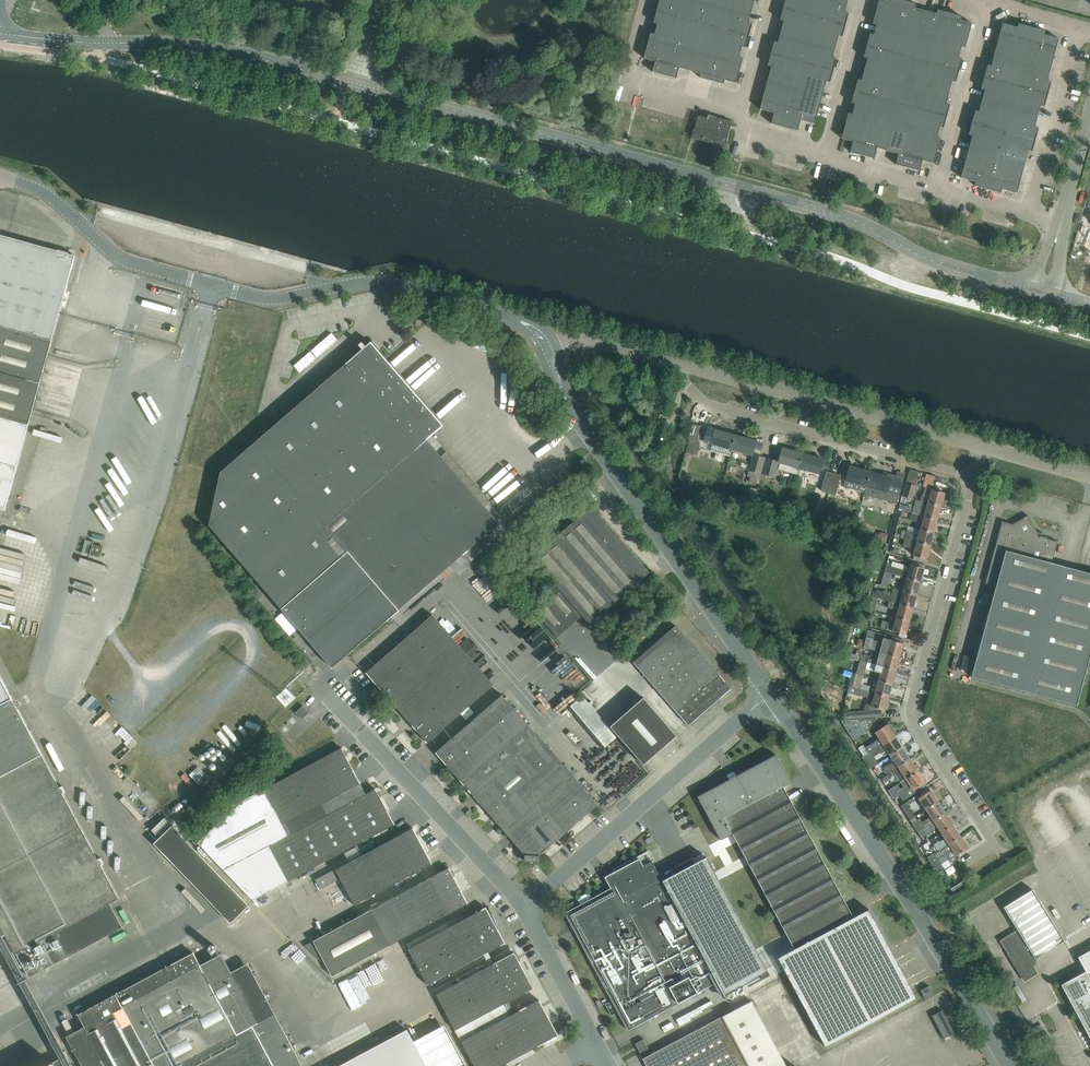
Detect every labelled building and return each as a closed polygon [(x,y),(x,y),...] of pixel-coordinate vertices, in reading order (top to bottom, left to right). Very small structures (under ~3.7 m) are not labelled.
[(654,23),(657,24),(655,34),(651,33),(644,58),(655,61),(653,72),(676,78),(679,68),(701,74),(700,77),(724,84),(725,80),(736,83),(743,58),(739,57),(742,47),(746,48),(752,24),(748,23),(754,1),(758,2),(759,0),(660,0),(654,23)] [(780,20),(784,21),(778,43),(774,42),(768,65),(772,66),(760,109),(774,113),(771,123),(798,131),(801,120),(815,124),(826,81),(830,82),(837,58),(833,57),(839,36),(842,37),(849,13),(845,12),(848,0),(785,0),(780,20)] [(961,47),(965,48),(972,23),(961,20),(962,16),(938,10),(937,13),(915,8),(916,4),(902,0),(892,0),(891,1),(887,0),(879,0),(873,23),(877,24),(874,35),(870,33),(864,57),(868,58),(862,80),(858,79),(851,103),(855,104),(852,114),(849,113),(842,138),(853,141),(850,152),(874,158),(877,148),(899,154),(896,164),(920,171),(923,160),(934,163),(941,138),(937,137),(940,127),(944,128),(950,104),(946,103),(952,81),(956,82),(962,58),(959,57),(961,47)] [(1044,106),(1048,94),(1051,82),(1047,81),(1059,38),(1044,34),(1045,31),(1019,23),(1018,27),(1003,23),(991,66),(988,65),(981,89),(985,90),(979,111),(975,110),(969,134),(973,135),(961,178),(976,182),(975,186),(1001,193),(1002,189),(1017,193),(1028,150),(1032,151),(1035,140),(1039,128),(1035,127),(1041,105),(1044,106)] [(714,140),(726,143),(732,121),(709,115),(708,114),(707,118),(698,115),(692,137),(714,143),(714,140)] [(48,355),(75,256),(0,235),(0,509),(5,510),(48,355)] [(362,349),(256,442),(327,526),(344,511),(426,440),(443,425),(371,342),(366,346),(362,342),(358,345),(362,349)] [(666,423),(668,416),(660,414),(658,421),(666,423)] [(690,439),(686,452),(697,455),(704,427),(698,425),(694,440),(690,439)] [(732,448),(736,435),(715,430),(708,428),(706,435),(712,436),(711,442),(732,448)] [(756,441),(736,435),(732,448),(752,453),(754,448),(761,450),(763,443),(756,441)] [(499,523),(426,440),(344,511),(351,518),(333,534),(348,551),(399,610),(464,553),(471,562),(486,548),(479,540),(499,523)] [(281,608),(348,551),(333,534),(351,518),(344,511),(327,526),(256,442),(220,472),(209,525),(281,608)] [(799,467),(802,454),(782,448),(782,449),(775,447),(774,453),(780,455),(778,461),(780,461),(778,469),(797,474),(799,467)] [(749,470),(761,473),(766,458),(753,454),(749,470)] [(817,457),(802,454),(799,467),(797,474),(809,478),(811,470),(820,472),(822,465),(829,467),(831,458),(818,454),(817,457)] [(762,474),(775,477),(779,461),(766,458),(762,474)] [(867,486),(870,472),(850,466),(849,467),(843,465),(841,472),(848,474),(847,480),(846,480),(844,487),(865,493),(867,486)] [(829,492),(835,473),(826,471),(821,490),(829,492)] [(883,475),(870,472),(867,486),(899,495),(903,482),(891,478),(892,475),(883,472),(883,475)] [(841,475),(835,473),(829,492),(836,494),(841,475)] [(915,485),(907,483),(904,496),(912,498),(915,485)] [(941,506),(945,493),(925,487),(923,495),(922,495),(920,500),(922,500),(921,501),(941,506)] [(937,519),(941,506),(921,501),(920,507),(914,505),(914,507),(900,503),(899,508),(912,512),(918,514),(925,516),(937,519)] [(649,572),(600,515),(592,506),(558,535),(615,602),(649,572)] [(916,521),(918,514),(912,512),(910,519),(916,521)] [(985,583),(996,586),(1006,550),(1052,563),(1058,541),(1040,536),(1039,537),(1036,533),(1037,532),(1028,515),(1013,524),(1002,521),(985,583)] [(934,533),(937,519),(925,516),(921,529),(934,533)] [(930,545),(934,533),(921,529),(919,536),(917,536),(913,534),(911,540),(930,545)] [(879,531),(877,540),(889,543),(892,534),(879,531)] [(911,540),(913,534),(913,533),(906,531),(905,538),(911,540)] [(615,602),(558,535),(532,557),(560,590),(582,615),(590,624),(615,602)] [(909,547),(911,540),(905,538),(902,546),(909,548),(909,547)] [(927,559),(930,546),(930,545),(911,540),(909,547),(916,548),(914,555),(927,559)] [(100,557),(103,547),(93,544),(94,541),(93,541),(92,544),(87,542),(84,553),(89,554),(88,557),(89,558),(90,554),(100,557)] [(1052,563),(1006,550),(996,586),(971,677),(1077,705),(1089,656),(1089,573),(1052,563)] [(399,610),(348,551),(281,608),(332,668),(399,610)] [(920,582),(924,568),(912,565),(910,572),(886,565),(885,571),(892,573),(908,578),(920,582)] [(888,587),(892,573),(885,571),(881,585),(888,587)] [(920,582),(908,578),(904,591),(917,594),(920,582)] [(913,608),(917,594),(904,591),(894,588),(893,594),(885,592),(884,594),(876,592),(874,597),(877,598),(883,600),(884,600),(885,600),(890,601),(901,604),(913,608)] [(582,615),(560,590),(536,611),(558,637),(582,615)] [(913,608),(901,604),(890,601),(888,608),(899,611),(897,617),(910,620),(913,608)] [(494,685),(440,623),(432,614),(366,673),(427,743),(494,685)] [(910,620),(897,617),(895,624),(888,622),(888,621),(882,620),(880,627),(895,631),(900,633),(906,634),(910,620)] [(731,688),(718,674),(675,625),(634,662),(689,725),(731,688)] [(903,643),(893,640),(884,638),(882,642),(873,639),(873,638),(867,636),(865,643),(864,647),(880,651),(880,652),(887,653),(899,657),(903,643)] [(896,670),(899,657),(887,653),(880,652),(877,661),(868,658),(867,662),(868,662),(876,664),(883,666),(896,670)] [(868,662),(867,662),(860,660),(856,673),(864,675),(868,662)] [(892,683),(896,670),(883,666),(876,664),(874,671),(881,673),(880,679),(892,683)] [(856,673),(852,686),(860,688),(864,675),(856,673)] [(12,700),(0,677),(0,707),(12,700)] [(888,697),(892,683),(880,679),(876,693),(888,697)] [(874,707),(885,710),(888,697),(876,693),(860,688),(852,686),(850,686),(848,692),(861,696),(874,699),(872,707),(874,707)] [(461,782),(528,724),(502,694),(435,752),(461,782)] [(643,697),(610,726),(643,764),(677,735),(643,697)] [(41,754),(12,700),(0,707),(0,776),(41,754)] [(295,713),(302,720),(310,712),(303,705),(295,713)] [(881,710),(851,712),(852,719),(881,717),(881,710)] [(841,721),(853,740),(865,732),(858,719),(842,720),(841,721)] [(470,792),(537,734),(528,724),(461,782),(470,792)] [(871,751),(877,748),(878,749),(884,745),(895,737),(894,735),(896,733),(893,729),(890,724),(887,725),(887,724),(875,732),(880,738),(865,748),(863,745),(859,748),(864,756),(871,751)] [(563,763),(537,734),(470,792),(496,821),(563,763)] [(902,748),(895,737),(884,745),(878,749),(881,753),(881,754),(887,750),(891,756),(902,748)] [(286,822),(360,783),(341,748),(269,787),(286,822)] [(877,748),(871,751),(875,757),(881,753),(878,749),(877,748)] [(910,760),(902,748),(891,756),(899,767),(910,760)] [(875,757),(871,751),(864,756),(872,767),(879,763),(875,757)] [(41,754),(0,776),(0,869),(80,826),(41,754)] [(712,824),(783,786),(791,782),(776,754),(737,776),(735,773),(728,777),(729,780),(698,796),(712,824)] [(918,771),(910,760),(899,767),(906,779),(918,771)] [(505,832),(572,774),(563,763),(496,821),(505,832)] [(893,771),(889,765),(889,764),(883,767),(886,771),(888,774),(893,771)] [(927,785),(918,771),(906,779),(901,782),(904,787),(897,791),(903,800),(927,785)] [(598,804),(591,796),(572,774),(505,832),(525,855),(524,861),(539,862),(540,856),(598,804)] [(286,822),(269,787),(265,779),(259,782),(249,788),(252,795),(246,799),(198,842),(224,870),(269,846),(292,833),(286,822)] [(292,833),(366,794),(360,783),(286,822),(292,833)] [(853,917),(793,804),(783,786),(712,824),(721,840),(734,833),(795,948),(853,917)] [(928,787),(917,795),(919,798),(921,796),(930,790),(928,787)] [(288,881),(391,826),(394,824),(375,789),(366,794),(292,833),(269,846),(288,881)] [(930,790),(921,796),(919,798),(927,810),(938,802),(930,790)] [(900,806),(910,820),(915,817),(906,802),(900,806)] [(946,814),(938,802),(927,810),(931,817),(922,822),(920,818),(912,823),(919,833),(930,825),(935,822),(946,814)] [(954,826),(946,814),(935,822),(943,834),(954,826)] [(230,923),(249,905),(164,817),(151,830),(159,838),(154,843),(230,923)] [(934,830),(930,825),(919,833),(922,838),(934,830)] [(119,899),(80,826),(0,869),(0,925),(5,934),(15,954),(16,953),(29,977),(122,927),(110,903),(119,899)] [(944,848),(961,837),(954,826),(943,834),(945,838),(940,842),(944,848)] [(354,905),(422,868),(432,863),(413,828),(335,870),(340,878),(354,905)] [(968,848),(961,837),(944,848),(939,852),(934,854),(928,859),(930,862),(937,858),(941,864),(949,859),(949,860),(968,848)] [(944,848),(940,842),(939,841),(934,844),(939,852),(944,848)] [(288,881),(269,846),(224,870),(253,900),(288,881)] [(663,881),(662,881),(648,854),(614,872),(605,877),(611,888),(615,886),(624,902),(663,881)] [(707,857),(696,863),(693,857),(670,869),(673,875),(662,881),(663,881),(717,982),(727,999),(770,975),(707,857)] [(390,945),(460,907),(468,903),(449,868),(371,909),(390,945)] [(340,878),(335,870),(316,880),(320,889),(340,878)] [(717,982),(663,881),(624,902),(678,1003),(717,982)] [(956,896),(968,888),(964,881),(951,889),(956,896)] [(678,1003),(624,902),(615,886),(611,888),(565,913),(572,925),(570,926),(572,930),(574,929),(628,1030),(678,1003)] [(1037,973),(1033,967),(1036,959),(1035,958),(1064,940),(1032,889),(1003,907),(1017,929),(1000,940),(1025,980),(1037,973)] [(486,907),(466,918),(408,949),(427,985),(484,954),(487,960),(491,958),(488,952),(505,943),(498,929),(498,930),(499,929),(489,907),(488,907),(489,909),(487,910),(486,907)] [(390,945),(371,909),(304,945),(320,961),(322,960),(331,976),(390,945)] [(869,909),(853,917),(795,948),(778,958),(826,1047),(917,998),(869,909)] [(1078,957),(1086,971),(1089,979),(1089,950),(1078,957)] [(237,1034),(229,1018),(250,1007),(231,971),(228,973),(225,968),(220,971),(214,958),(211,960),(211,959),(200,965),(193,952),(78,1014),(92,1041),(74,1050),(83,1065),(177,1065),(237,1034)] [(491,958),(487,960),(490,966),(436,995),(455,1030),(503,1004),(507,1010),(512,1007),(509,1001),(534,988),(532,985),(531,985),(514,952),(494,963),(491,958)] [(1086,971),(1061,984),(1089,1038),(1089,979),(1086,971)] [(925,999),(934,995),(929,986),(920,990),(925,999)] [(507,1010),(510,1016),(461,1042),(474,1065),(501,1065),(558,1035),(539,1000),(515,1013),(512,1007),(507,1010)] [(722,1017),(748,1065),(787,1065),(752,1001),(722,1017)] [(510,1016),(507,1010),(503,1004),(455,1030),(461,1042),(510,1016)] [(955,1033),(942,1010),(932,1015),(944,1038),(955,1033)] [(722,1017),(643,1059),(647,1065),(748,1065),(722,1017)] [(294,1062),(299,1060),(285,1034),(263,1046),(252,1025),(237,1034),(177,1065),(296,1065),(294,1062)] [(407,1029),(339,1065),(427,1065),(407,1029)] [(644,1039),(643,1039),(635,1043),(640,1053),(648,1048),(644,1039)] [(65,1051),(59,1055),(65,1065),(73,1065),(65,1051)]
